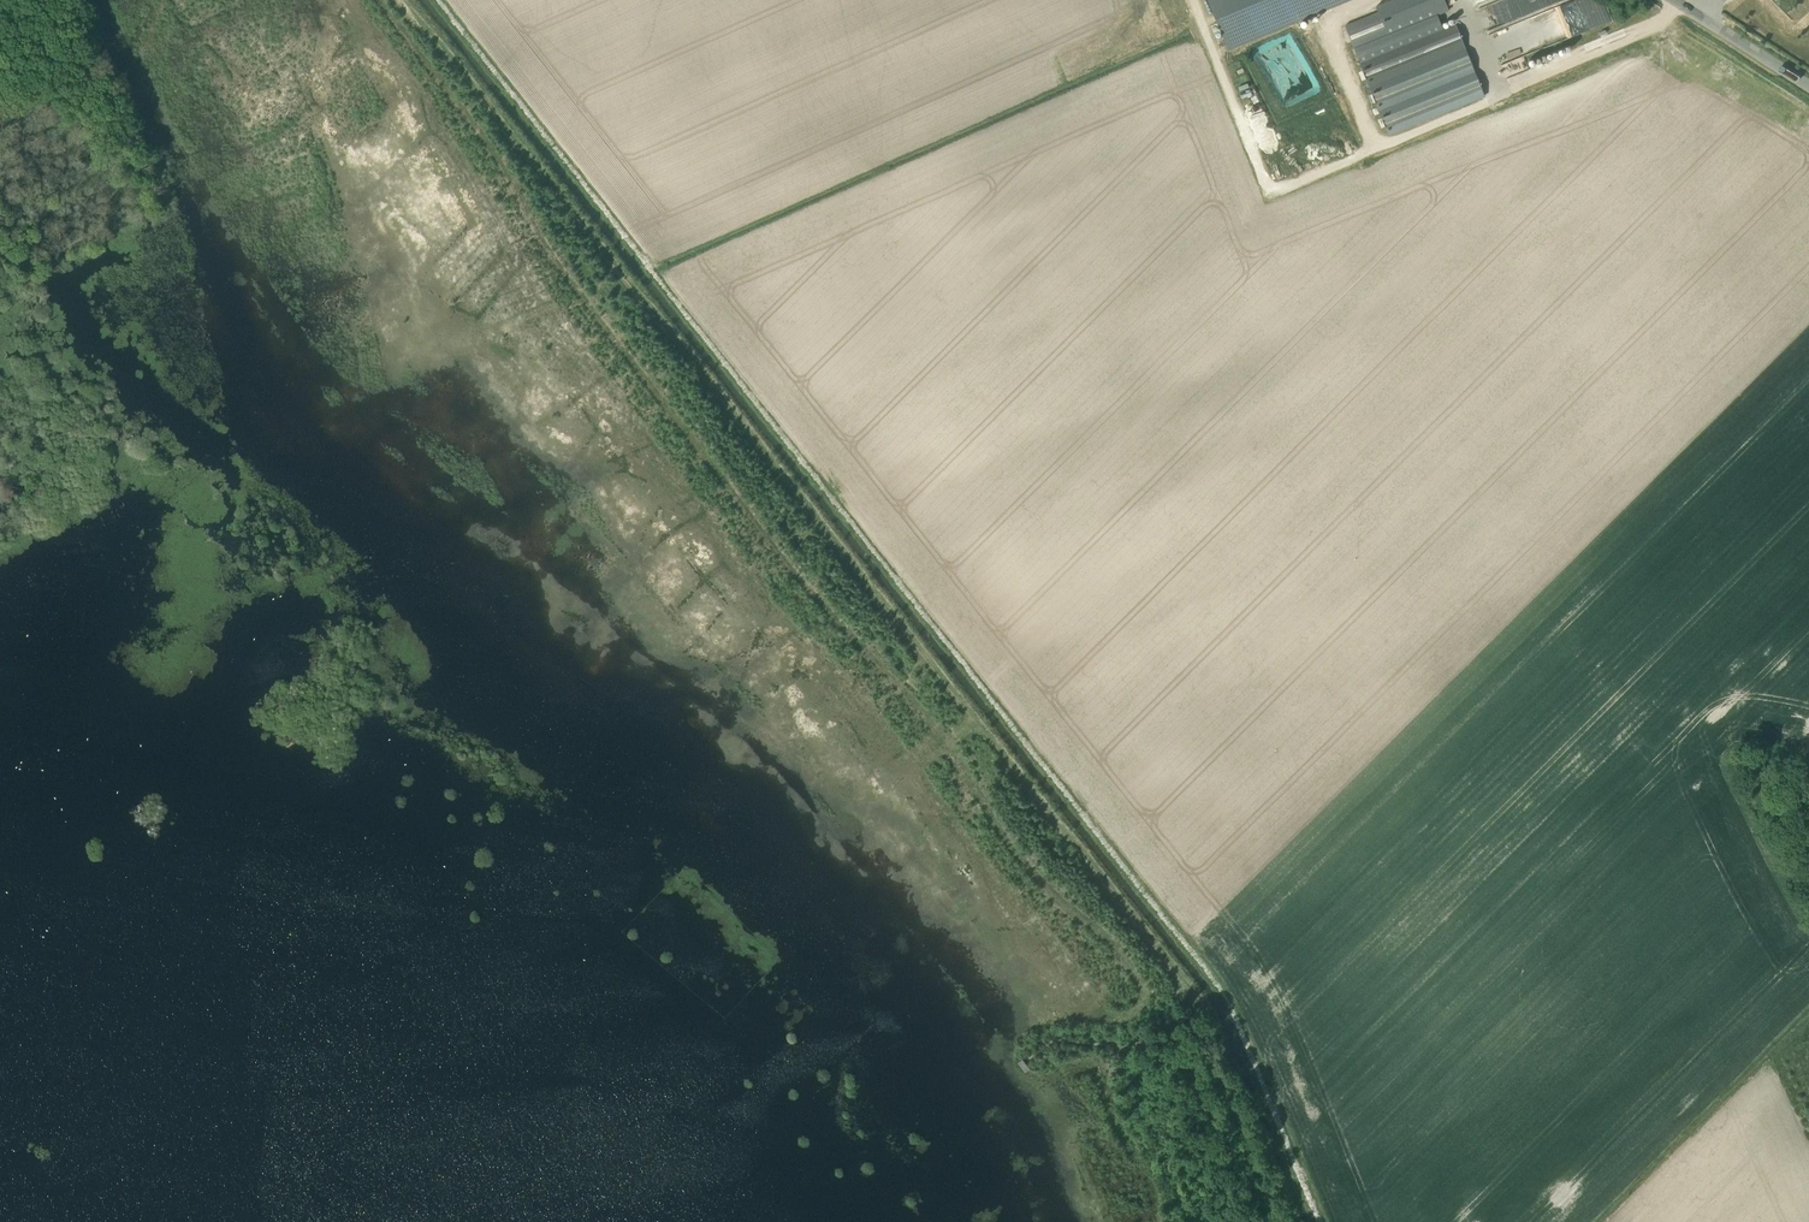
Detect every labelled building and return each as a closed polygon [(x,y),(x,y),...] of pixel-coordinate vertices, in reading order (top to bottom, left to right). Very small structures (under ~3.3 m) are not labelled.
[(1229,48),(1345,0),(1209,0),(1229,48)] [(1445,0),(1392,0),(1376,6),(1378,12),(1345,25),(1354,48),(1449,10),(1445,0)] [(1611,20),(1605,0),(1582,0),(1555,9),(1563,36),(1611,20)] [(1370,86),(1465,48),(1455,24),(1444,28),(1360,62),(1370,86)] [(1379,110),(1475,72),(1465,48),(1370,86),(1379,110)] [(1525,64),(1521,56),(1503,65),(1508,74),(1525,64)] [(1475,72),(1379,110),(1389,134),(1484,96),(1475,72)]
